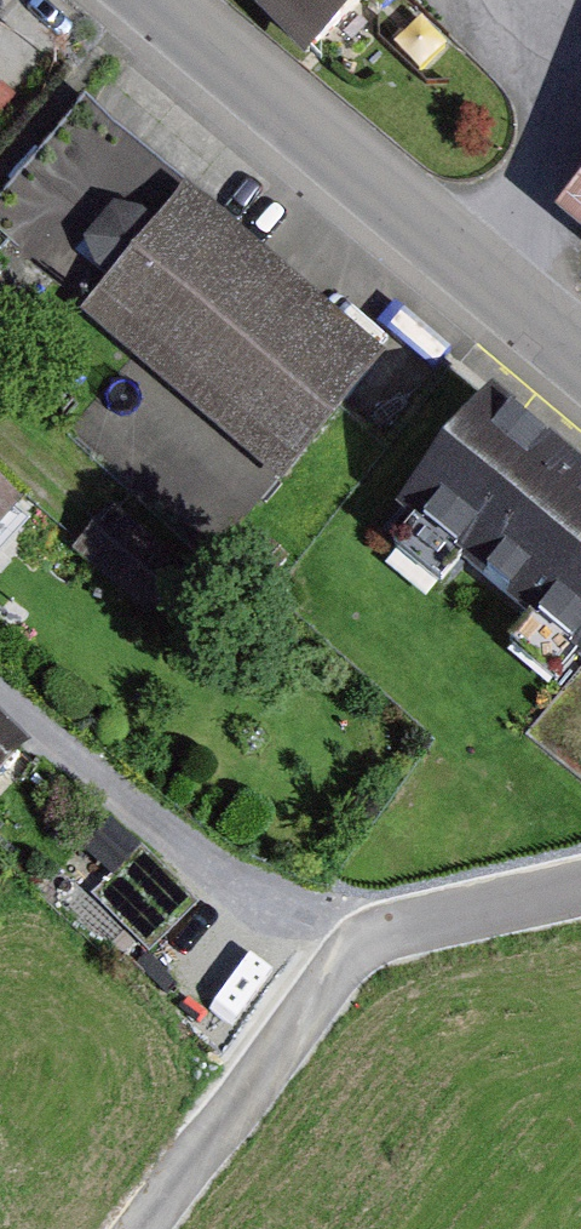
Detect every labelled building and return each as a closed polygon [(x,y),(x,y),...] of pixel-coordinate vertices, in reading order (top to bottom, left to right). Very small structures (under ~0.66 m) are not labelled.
[(312,52),(363,0),(259,0),(312,52)] [(366,384),(70,129),(0,210),(0,276),(264,503),(366,384)] [(569,208),(580,217),(580,193),(569,208)] [(474,414),(377,527),(395,542),(373,568),(421,609),(442,584),(510,642),(489,667),(536,706),(556,683),(572,696),(511,767),(580,827),(580,506),(474,414)] [(23,515),(0,493),(0,539),(23,515)] [(194,582),(111,515),(81,553),(164,620),(194,582)]
